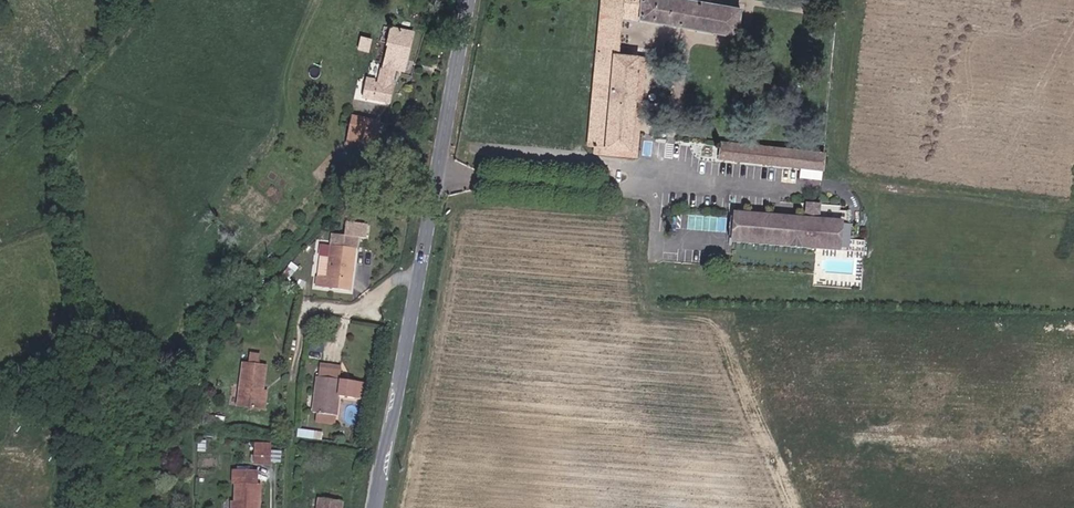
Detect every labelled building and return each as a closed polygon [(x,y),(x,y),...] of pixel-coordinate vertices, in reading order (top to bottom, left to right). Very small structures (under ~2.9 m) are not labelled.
[(701,2),(689,0),(600,0),(596,44),(606,45),(615,46),(617,16),(737,33),(740,7),(715,3),(715,0),(701,0),(701,2)] [(401,68),(411,31),(390,26),(386,38),(390,39),(383,62),(393,65),(393,66),(401,68)] [(354,32),(351,44),(368,48),(370,40),(366,40),(368,33),(358,30),(357,32),(354,32)] [(606,45),(596,44),(587,146),(595,147),(631,152),(638,57),(606,54),(606,45)] [(638,57),(631,152),(630,157),(639,158),(646,57),(638,57)] [(366,81),(361,97),(387,104),(391,87),(366,81)] [(349,116),(345,134),(373,141),(378,124),(349,116)] [(718,162),(822,173),(824,153),(721,141),(718,162)] [(594,155),(630,157),(631,152),(595,147),(594,155)] [(730,247),(861,256),(862,244),(846,243),(847,236),(853,237),(854,227),(851,229),(846,224),(846,213),(836,213),(837,208),(805,206),(804,222),(732,217),(730,247)] [(363,239),(364,225),(342,223),(341,236),(363,239)] [(346,292),(352,249),(328,246),(326,258),(324,278),(314,278),(313,287),(346,292)] [(314,278),(324,278),(326,258),(316,257),(314,278)] [(311,350),(323,352),(324,343),(313,341),(311,350)] [(265,389),(268,363),(260,362),(261,353),(252,352),(251,361),(244,361),(239,406),(261,408),(263,389),(265,389)] [(337,370),(309,367),(308,378),(336,381),(337,370)] [(336,381),(308,378),(304,413),(332,415),(333,398),(357,399),(358,383),(336,381)] [(268,409),(271,389),(265,389),(263,389),(261,408),(268,409)] [(267,463),(269,447),(255,445),(253,461),(267,463)] [(273,450),(272,461),(281,462),(281,450),(273,450)] [(266,485),(262,485),(263,470),(237,467),(235,482),(238,482),(236,500),(235,500),(234,507),(264,507),(266,485)] [(340,500),(317,496),(315,507),(339,507),(340,500)]
